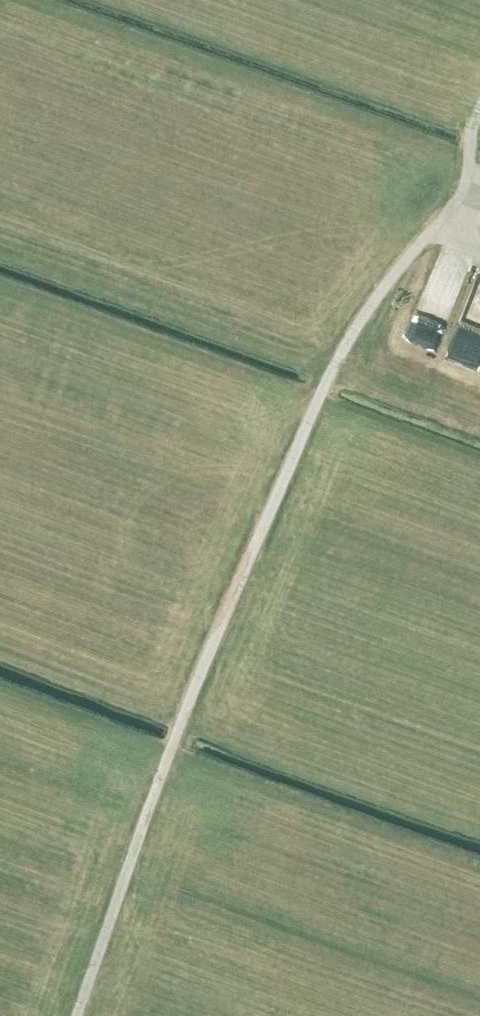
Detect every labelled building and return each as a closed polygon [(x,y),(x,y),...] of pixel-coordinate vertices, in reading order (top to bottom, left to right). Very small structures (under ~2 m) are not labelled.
[(418,329),(450,340),(479,254),(479,252),(449,242),(418,329)] [(461,349),(479,353),(479,262),(461,349)]
